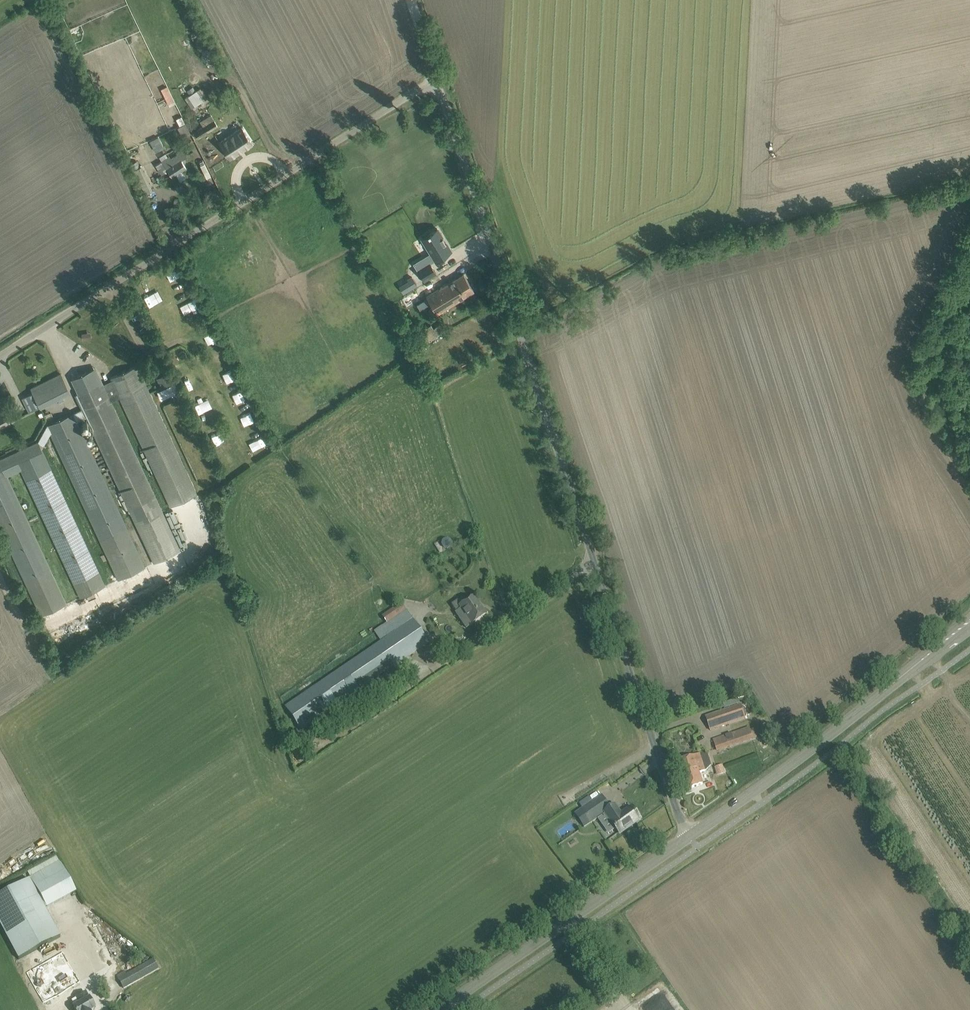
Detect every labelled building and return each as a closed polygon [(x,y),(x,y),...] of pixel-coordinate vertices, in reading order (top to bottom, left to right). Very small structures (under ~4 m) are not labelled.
[(218,125),(212,117),(211,115),(200,121),(204,126),(194,132),(200,142),(210,135),(208,131),(218,125)] [(242,127),(219,141),(229,156),(237,151),(238,153),(253,144),(242,127)] [(187,154),(185,150),(181,144),(175,148),(178,154),(171,158),(169,155),(161,160),(172,176),(186,167),(181,158),(187,154)] [(270,164),(262,151),(237,167),(245,180),(270,164)] [(142,165),(134,169),(141,182),(151,178),(149,175),(147,176),(142,165)] [(429,231),(423,235),(437,259),(454,249),(439,225),(431,230),(430,229),(429,230),(429,231)] [(431,262),(417,271),(424,282),(438,273),(431,262)] [(175,283),(184,280),(182,272),(172,275),(175,283)] [(463,273),(455,279),(439,289),(427,296),(433,306),(429,308),(429,311),(432,316),(449,306),(474,290),(463,273)] [(184,316),(200,306),(194,296),(178,307),(184,316)] [(150,310),(159,306),(155,298),(147,302),(150,310)] [(431,340),(446,329),(441,322),(433,328),(431,324),(414,337),(421,348),(427,344),(425,341),(428,339),(429,341),(431,339),(431,340)] [(137,365),(110,377),(112,380),(117,392),(120,397),(170,506),(197,494),(137,365)] [(87,371),(71,378),(78,393),(77,393),(84,408),(87,416),(154,562),(180,550),(162,510),(111,401),(120,397),(117,392),(109,396),(103,384),(102,381),(97,371),(89,375),(87,371)] [(61,373),(31,388),(40,407),(70,392),(61,373)] [(175,382),(157,391),(161,399),(179,391),(175,382)] [(198,396),(201,405),(210,402),(207,393),(198,396)] [(74,413),(47,425),(51,433),(119,579),(145,566),(77,421),(87,416),(84,408),(74,413)] [(10,422),(4,410),(0,412),(0,427),(10,422)] [(0,459),(0,462),(6,476),(21,469),(80,596),(105,585),(41,448),(51,433),(47,425),(38,441),(0,459)] [(41,615),(66,603),(6,476),(0,462),(0,526),(41,615)] [(442,541),(441,545),(443,549),(447,550),(451,547),(452,543),(450,540),(446,539),(442,541)] [(461,598),(451,605),(456,612),(461,609),(472,624),(486,615),(481,607),(480,608),(473,597),(464,603),(461,598)] [(428,642),(412,619),(285,707),(300,730),(428,642)] [(726,710),(715,714),(720,727),(745,719),(741,705),(726,710)] [(729,747),(752,739),(749,728),(713,740),(716,749),(729,745),(729,747)] [(700,754),(678,761),(683,776),(705,768),(705,771),(711,765),(708,756),(700,754)] [(705,768),(683,776),(687,790),(703,785),(700,775),(699,773),(705,771),(705,768)] [(582,809),(575,814),(584,828),(598,818),(605,813),(617,829),(619,833),(633,823),(634,825),(641,820),(632,807),(621,814),(615,805),(611,808),(602,796),(593,802),(582,809)] [(582,809),(593,802),(589,797),(579,804),(582,809)] [(568,810),(561,815),(563,819),(570,813),(568,810)] [(553,820),(540,829),(543,835),(557,825),(553,820)] [(64,861),(31,878),(47,908),(80,891),(64,861)] [(0,896),(0,925),(19,960),(61,937),(29,880),(0,896)] [(124,989),(159,969),(153,959),(126,974),(125,971),(117,976),(124,989)] [(95,1008),(86,993),(77,998),(72,1001),(75,1006),(73,1007),(75,1009),(92,1009),(95,1008)]
